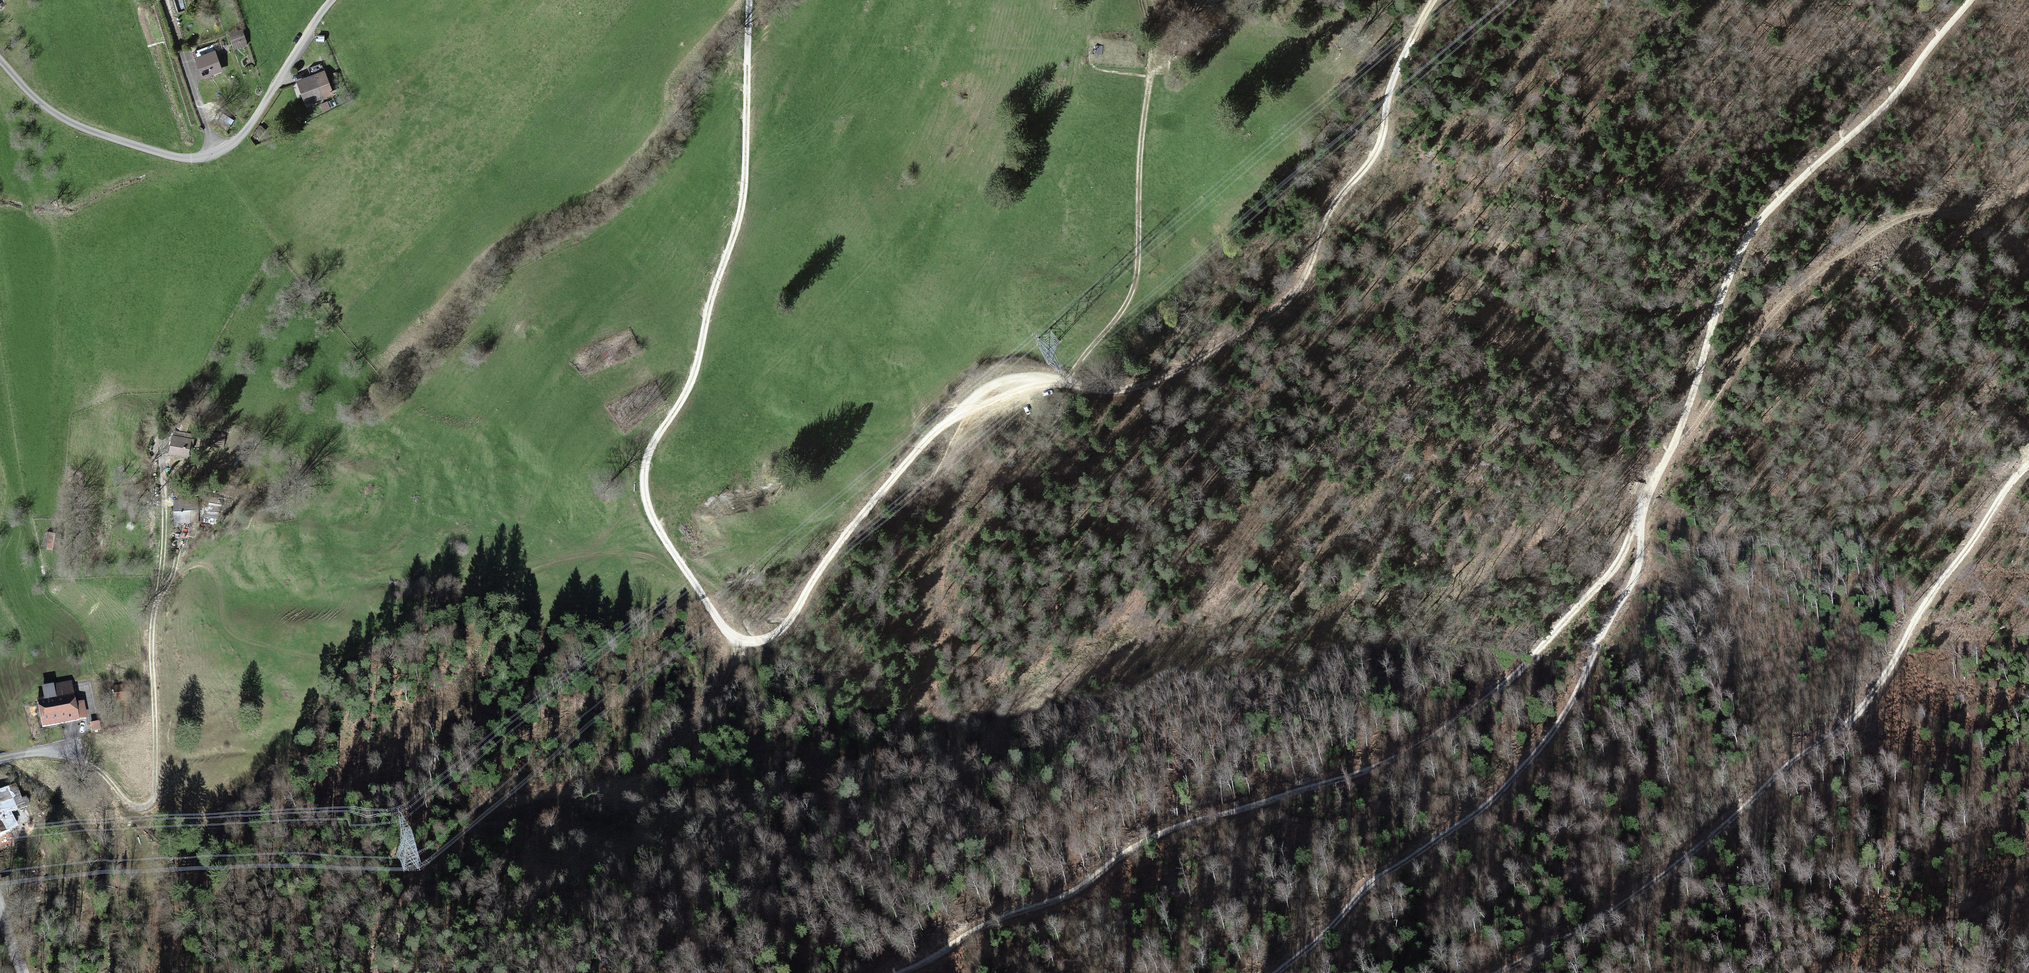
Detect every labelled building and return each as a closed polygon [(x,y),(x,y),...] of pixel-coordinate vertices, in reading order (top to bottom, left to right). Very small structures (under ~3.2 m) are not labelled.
[(215,53),(194,62),(201,79),(222,70),(215,53)] [(323,75),(298,83),(305,106),(330,99),(323,75)] [(172,412),(164,432),(175,436),(183,416),(172,412)] [(189,443),(172,440),(169,457),(186,460),(189,443)] [(195,502),(173,502),(173,524),(195,524),(195,502)] [(59,534),(45,533),(44,551),(58,552),(59,534)] [(55,703),(35,707),(39,729),(85,720),(82,705),(74,706),(70,685),(52,689),(55,703)] [(0,796),(0,838),(16,832),(9,816),(20,812),(12,791),(0,796)]
